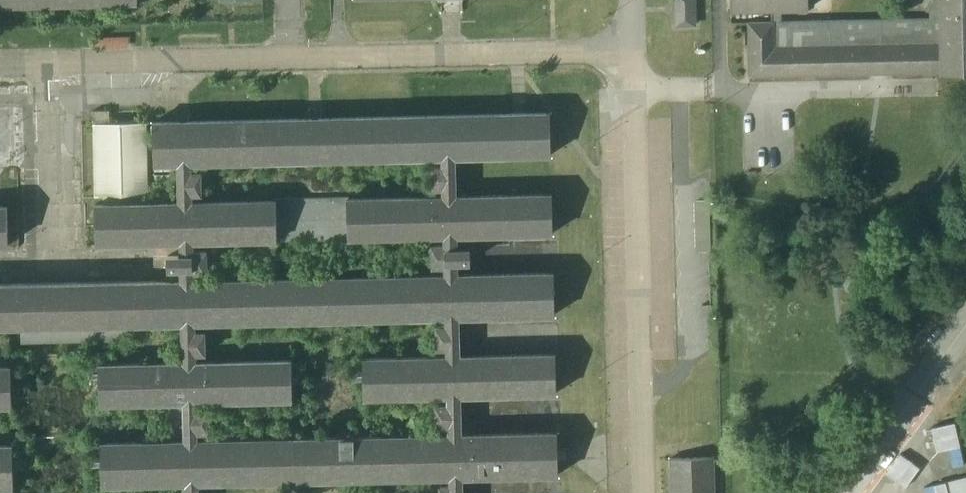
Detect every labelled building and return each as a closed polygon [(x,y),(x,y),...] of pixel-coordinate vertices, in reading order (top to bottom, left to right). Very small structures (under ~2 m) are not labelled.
[(677,25),(694,24),(694,0),(676,0),(677,25)] [(939,8),(930,9),(930,18),(782,21),(781,9),(808,9),(808,0),(731,0),(731,11),(771,10),(771,22),(748,22),(749,76),(940,72),(941,74),(965,73),(965,0),(939,0),(939,8)] [(556,321),(556,276),(460,277),(460,267),(472,267),(472,250),(460,250),(459,240),(555,239),(553,195),(459,197),(458,163),(552,159),(552,114),(153,122),(155,170),(177,169),(177,203),(143,204),(143,199),(149,199),(147,125),(91,127),(94,197),(103,198),(103,205),(94,205),(95,249),(178,246),(177,256),(163,256),(164,273),(177,274),(176,284),(0,287),(0,333),(181,329),(182,364),(98,367),(98,410),(181,409),(183,444),(99,446),(101,492),(184,491),(184,492),(199,492),(199,491),(307,490),(307,492),(342,492),(342,489),(449,483),(451,489),(440,490),(441,492),(466,492),(467,484),(559,481),(559,434),(465,437),(464,403),(558,401),(557,356),(463,358),(462,324),(556,321)] [(671,336),(671,323),(654,322),(653,345),(668,345),(669,336),(671,336)] [(0,369),(0,413),(11,413),(9,369),(0,369)] [(952,420),(937,420),(938,445),(953,444),(952,420)] [(928,448),(938,448),(937,423),(927,423),(928,448)] [(950,465),(961,462),(957,444),(946,446),(950,465)] [(14,448),(0,449),(0,492),(15,492),(14,448)] [(906,486),(920,467),(896,451),(883,471),(906,486)] [(717,460),(668,461),(669,492),(717,492),(717,460)] [(939,492),(965,492),(965,476),(938,477),(939,492)]
